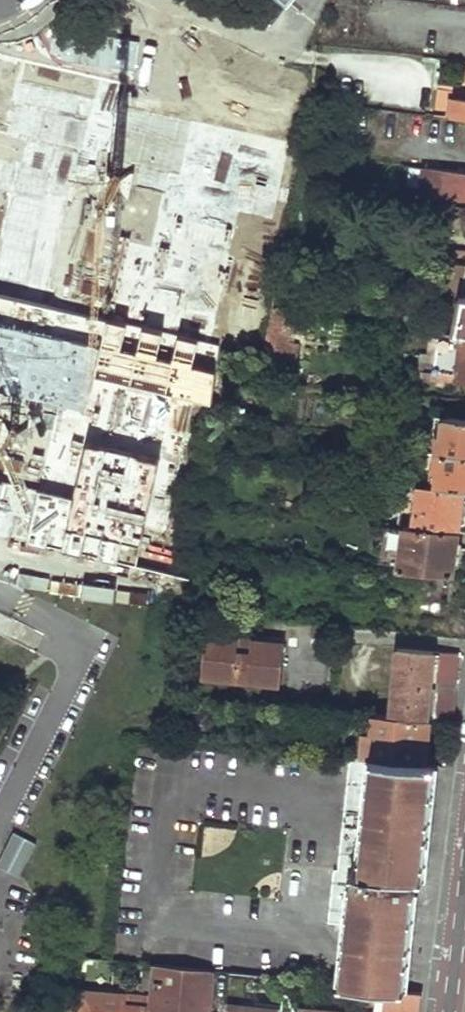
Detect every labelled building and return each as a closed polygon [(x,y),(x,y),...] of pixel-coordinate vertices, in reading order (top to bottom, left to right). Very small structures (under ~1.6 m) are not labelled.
[(451,115),(464,117),(464,99),(453,97),(452,101),(451,115)] [(420,194),(464,199),(464,174),(445,172),(423,169),(420,194)] [(441,262),(464,265),(464,250),(443,248),(441,262)] [(427,295),(461,299),(464,300),(464,291),(464,289),(464,265),(441,262),(437,285),(423,284),(422,291),(428,291),(427,295)] [(456,332),(464,333),(464,300),(461,299),(456,332)] [(271,311),(262,358),(283,361),(292,314),(271,311)] [(292,314),(283,361),(294,362),(302,315),(292,314)] [(439,331),(432,330),(427,362),(420,362),(419,371),(418,371),(417,378),(435,380),(439,331)] [(456,332),(439,331),(436,372),(435,380),(456,382),(458,382),(464,382),(464,333),(456,332)] [(436,489),(462,492),(464,492),(464,420),(444,418),(442,437),(439,436),(435,473),(438,474),(436,489)] [(419,488),(413,528),(457,533),(462,492),(436,489),(419,488)] [(3,541),(89,585),(115,534),(29,491),(3,541)] [(402,528),(398,570),(415,572),(450,576),(457,533),(413,528),(402,528)] [(450,576),(415,572),(409,618),(444,622),(450,576)] [(238,635),(205,631),(201,673),(234,677),(234,673),(248,674),(247,679),(280,682),(284,639),(251,636),(250,650),(237,649),(238,635)] [(251,636),(238,635),(237,649),(250,650),(251,636)] [(401,651),(392,715),(430,719),(452,721),(455,693),(432,690),(432,683),(456,686),(459,658),(401,651)] [(432,683),(432,690),(455,693),(456,686),(432,683)] [(364,742),(362,759),(385,761),(424,765),(430,719),(392,715),(375,713),(371,742),(364,742)] [(360,758),(348,873),(366,876),(373,876),(385,761),(362,759),(360,758)] [(357,959),(354,987),(359,988),(386,991),(398,991),(402,961),(412,880),(419,880),(431,766),(424,765),(385,761),(373,876),(366,876),(361,929),(357,959)] [(343,873),(338,927),(361,929),(366,876),(348,873),(343,873)] [(214,973),(154,966),(150,998),(148,1011),(210,1011),(214,973)] [(229,974),(226,1008),(230,1009),(229,1011),(265,1011),(242,1009),(246,976),(229,974)] [(346,987),(344,1001),(358,1002),(359,988),(354,987),(346,987)] [(80,1011),(148,1011),(150,998),(123,995),(110,994),(82,990),(80,1011)] [(418,994),(398,991),(386,991),(384,1011),(416,1011),(418,994)]
